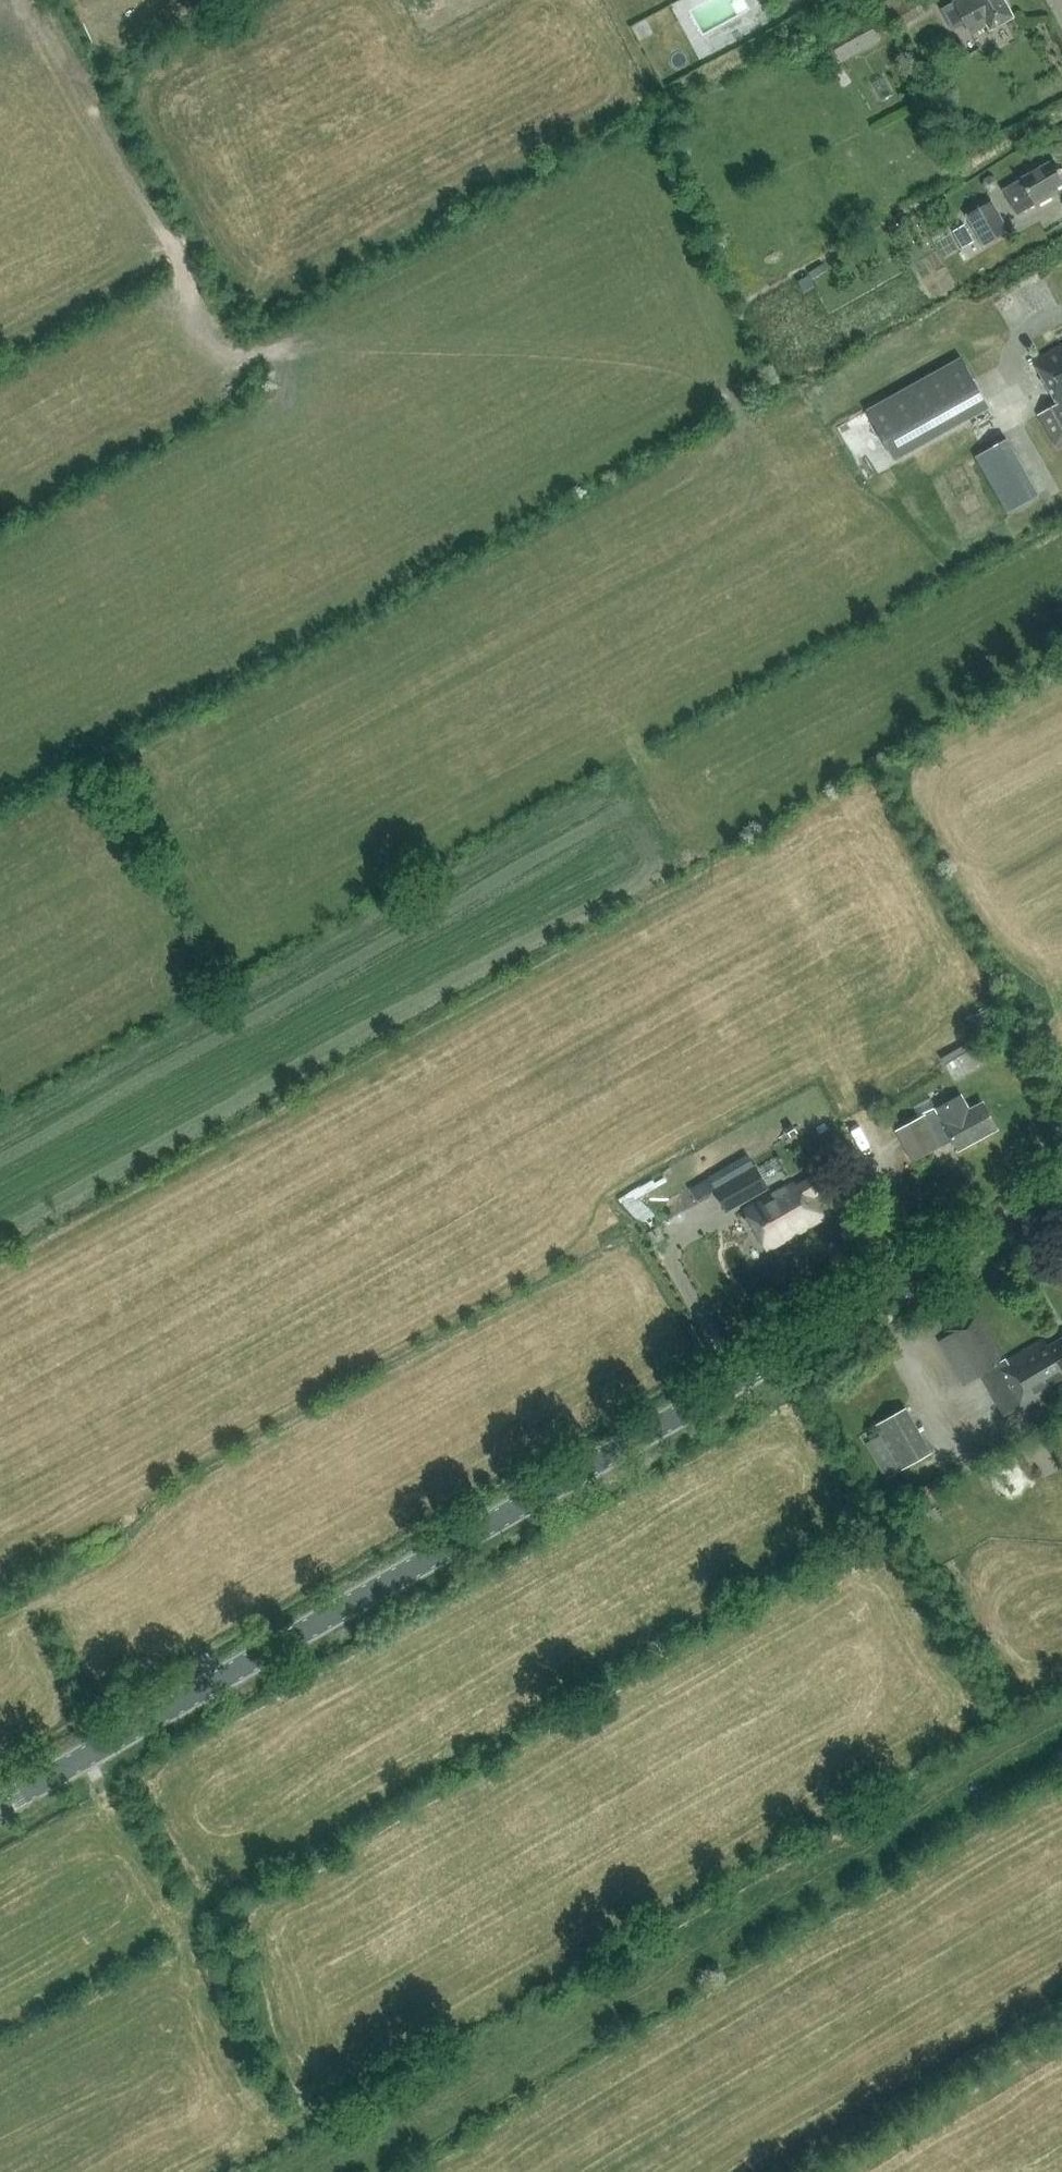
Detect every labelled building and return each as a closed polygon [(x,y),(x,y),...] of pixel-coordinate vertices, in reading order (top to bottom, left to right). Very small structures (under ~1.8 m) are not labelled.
[(755,0),(706,0),(715,19),(755,0)] [(954,1),(954,2),(942,9),(954,29),(966,23),(972,34),(988,25),(991,30),(1014,17),(1004,0),(956,0),(954,1)] [(841,62),(880,41),(867,18),(829,39),(841,62)] [(1055,195),(1052,190),(1061,185),(1061,173),(1055,160),(1004,189),(1019,214),(1035,205),(1036,206),(1055,195)] [(1009,232),(992,201),(966,215),(983,247),(1009,232)] [(954,232),(963,248),(975,241),(966,225),(954,232)] [(809,276),(799,282),(805,293),(815,287),(809,276)] [(1033,362),(1057,405),(1038,415),(1056,445),(1061,442),(1061,346),(1033,362)] [(978,354),(876,403),(902,457),(1004,408),(978,354)] [(985,453),(1016,513),(1051,495),(1019,435),(985,453)] [(942,1059),(955,1080),(985,1061),(972,1040),(942,1059)] [(914,1161),(942,1145),(939,1139),(950,1133),(960,1150),(998,1129),(983,1102),(970,1110),(962,1095),(937,1109),(931,1098),(915,1107),(920,1117),(897,1130),(914,1161)] [(769,1189),(756,1165),(713,1189),(727,1213),(769,1189)] [(814,1178),(804,1183),(797,1187),(795,1183),(746,1211),(768,1250),(826,1218),(814,1197),(822,1192),(814,1178)] [(947,1331),(949,1334),(939,1339),(964,1386),(1000,1365),(1025,1409),(1061,1387),(1061,1337),(1048,1345),(1044,1339),(1007,1361),(979,1313),(947,1331)] [(881,1424),(886,1433),(872,1440),(892,1478),(941,1451),(916,1405),(881,1424)]
